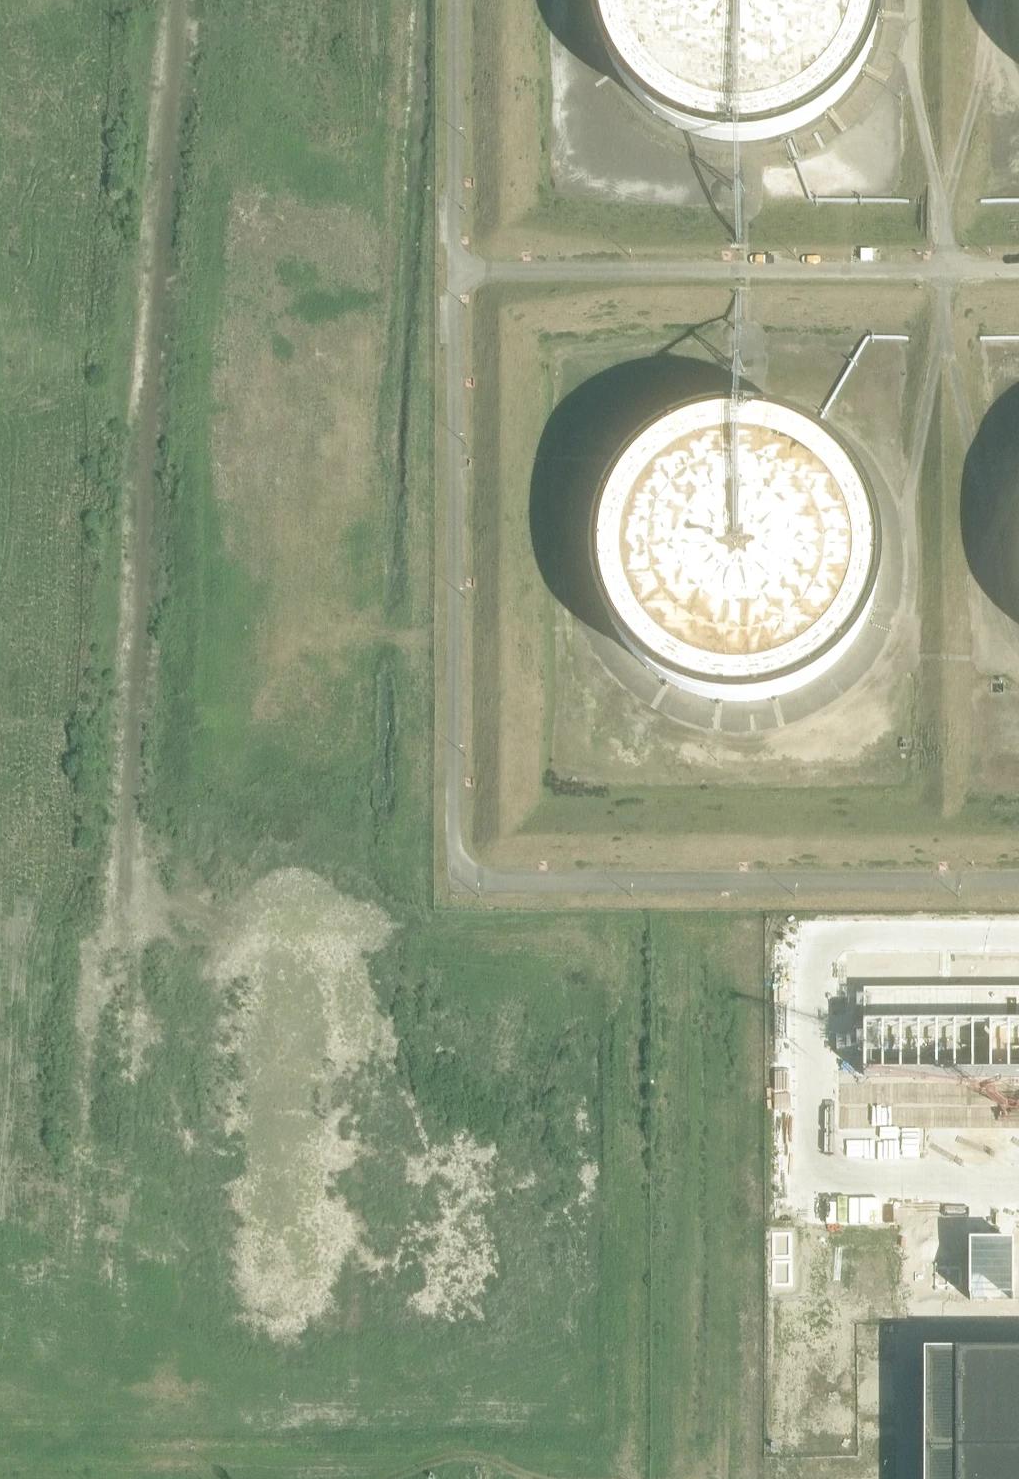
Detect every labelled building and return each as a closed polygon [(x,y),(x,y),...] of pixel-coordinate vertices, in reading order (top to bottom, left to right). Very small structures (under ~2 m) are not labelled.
[(772,123),(815,107),(851,78),(876,39),(886,0),(602,0),(614,44),(642,84),(682,112),(726,125),(772,123)] [(724,689),(773,687),(818,670),(855,639),(880,598),(890,551),(884,503),(862,460),(827,426),(784,406),(737,401),(691,411),(650,435),(620,471),(603,515),(601,562),(614,607),(641,646),(678,674),(724,689)] [(865,994),(865,1080),(1018,1080),(1018,994),(865,994)] [(975,1241),(975,1298),(1018,1298),(1018,1241),(975,1241)] [(927,1357),(926,1478),(1018,1478),(1018,1358),(927,1357)]
